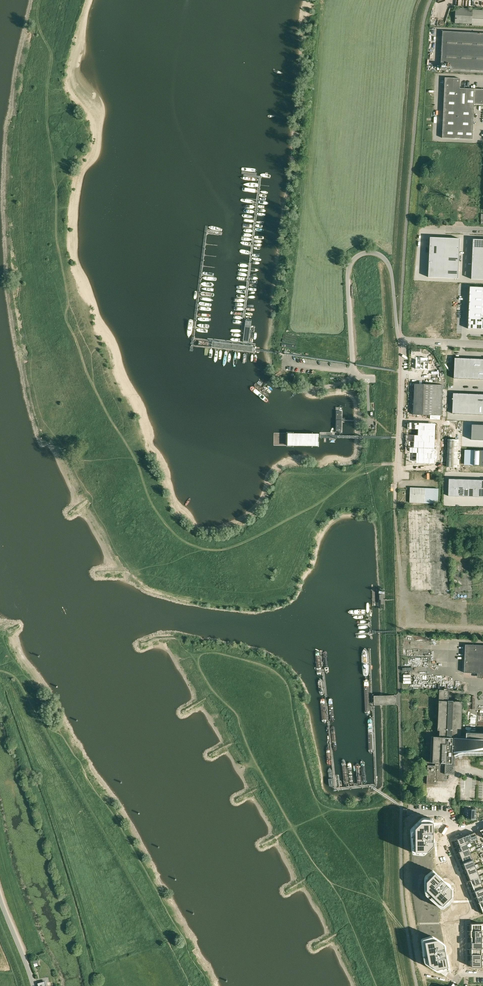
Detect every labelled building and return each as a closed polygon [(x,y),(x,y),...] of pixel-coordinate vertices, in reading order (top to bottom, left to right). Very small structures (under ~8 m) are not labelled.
[(473,10),(473,8),(457,8),(457,13),(473,13),(473,25),(482,25),(482,10),(473,10)] [(473,23),(473,13),(456,13),(456,20),(459,20),(459,23),(473,23)] [(442,31),(440,69),(482,71),(482,33),(442,31)] [(460,88),(460,78),(445,77),(442,138),(473,139),(474,104),(482,105),(482,89),(460,88)] [(429,237),(428,277),(458,278),(459,238),(429,237)] [(471,279),(482,279),(482,239),(472,239),(471,279)] [(467,329),(482,329),(482,287),(469,286),(467,329)] [(251,320),(246,319),(243,340),(249,341),(251,320)] [(415,357),(415,362),(414,362),(414,363),(415,363),(415,368),(427,369),(428,357),(415,357)] [(454,378),(482,379),(482,359),(455,358),(454,378)] [(271,400),(251,382),(246,388),(266,406),(271,400)] [(441,415),(443,385),(414,384),(413,414),(441,415)] [(453,393),(452,413),(482,414),(482,394),(453,393)] [(343,407),(335,407),(335,433),(343,434),(343,407)] [(435,423),(408,422),(407,452),(409,452),(409,461),(412,461),(412,462),(434,463),(435,423)] [(471,440),(482,440),(482,425),(471,424),(471,440)] [(317,447),(318,434),(287,433),(287,446),(317,447)] [(448,439),(446,466),(457,467),(458,440),(448,439)] [(464,465),(482,466),(482,451),(464,450),(464,465)] [(448,496),(482,497),(482,480),(448,479),(448,496)] [(409,502),(425,503),(438,504),(438,488),(410,487),(409,502)] [(465,648),(464,672),(482,673),(482,645),(465,644),(465,648)] [(426,784),(436,784),(436,781),(446,781),(447,774),(454,774),(455,749),(465,749),(465,751),(482,751),(482,733),(466,732),(466,739),(460,738),(462,702),(453,701),(448,701),(449,690),(439,690),(437,730),(438,730),(438,737),(431,736),(430,762),(435,763),(434,765),(427,765),(426,784)] [(466,817),(471,818),(475,818),(476,809),(467,809),(467,811),(465,811),(465,813),(466,814),(466,817)] [(412,843),(411,843),(412,851),(412,852),(426,852),(432,845),(433,844),(433,828),(432,822),(432,820),(420,820),(412,827),(412,843)] [(475,832),(466,836),(468,842),(474,840),(477,838),(475,832)] [(466,836),(453,841),(456,847),(468,842),(466,836)] [(468,842),(456,847),(458,852),(468,848),(466,843),(468,842)] [(468,848),(458,852),(460,858),(470,854),(468,848)] [(470,854),(460,858),(461,858),(463,863),(473,859),(470,854)] [(473,859),(463,863),(465,868),(465,869),(475,865),(473,859)] [(475,865),(465,869),(467,875),(477,870),(475,865)] [(477,870),(467,875),(469,880),(479,876),(477,870)] [(424,880),(424,890),(436,902),(435,903),(441,908),(451,898),(451,888),(433,871),(424,880)] [(479,876),(469,880),(471,886),(481,882),(479,876)] [(471,886),(472,886),(474,891),(482,888),(482,886),(481,882),(471,886)] [(474,891),(476,896),(476,897),(482,894),(482,888),(474,891)] [(421,940),(421,941),(422,948),(423,948),(426,964),(435,970),(443,968),(448,967),(443,943),(435,937),(422,939),(421,940)]
